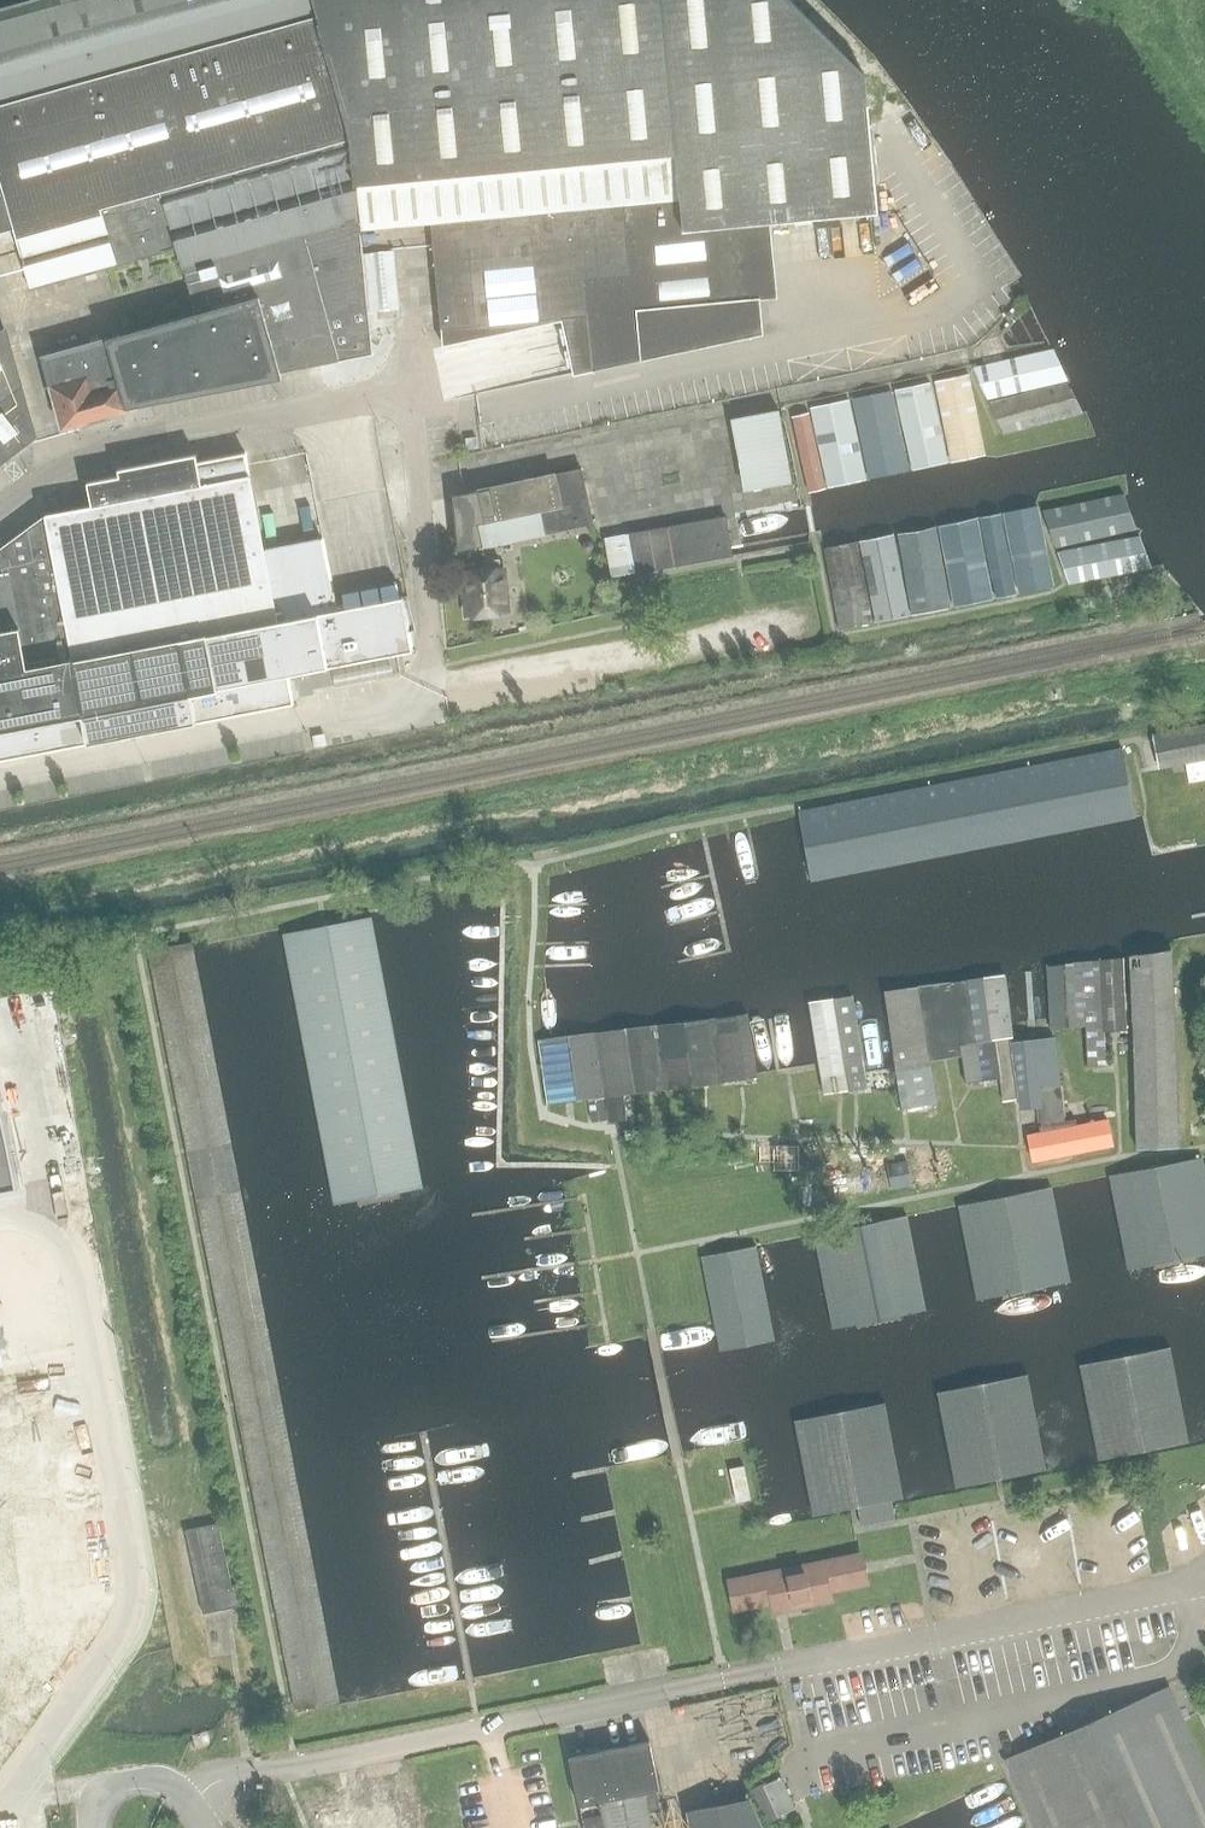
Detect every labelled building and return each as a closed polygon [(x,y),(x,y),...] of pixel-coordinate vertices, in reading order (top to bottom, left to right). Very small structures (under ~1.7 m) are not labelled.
[(64,427),(128,409),(126,403),(128,402),(133,401),(134,404),(142,402),(141,399),(146,398),(146,399),(337,362),(339,361),(336,350),(328,320),(369,309),(363,251),(363,247),(360,221),(360,219),(356,185),(427,178),(433,244),(442,345),(561,321),(573,373),(573,375),(764,335),(760,297),(736,300),(729,227),(878,213),(865,76),(790,0),(44,0),(0,12),(0,180),(14,228),(31,289),(178,247),(197,315),(44,358),(64,427)] [(14,228),(0,180),(0,232),(14,228)] [(363,251),(369,309),(398,307),(393,248),(363,251)] [(339,361),(373,355),(371,339),(369,309),(328,320),(336,350),(339,361)] [(0,463),(33,437),(35,436),(6,331),(0,336),(0,463)] [(1052,349),(1045,351),(972,368),(987,399),(1067,380),(1052,349)] [(968,374),(935,381),(952,462),(985,455),(968,374)] [(931,382),(894,390),(912,470),(949,463),(931,382)] [(990,402),(1003,433),(1003,435),(1083,414),(1068,382),(990,402)] [(890,391),(856,398),(852,399),(856,415),(870,479),(907,471),(890,391)] [(828,488),(856,482),(866,480),(856,427),(850,399),(810,408),(828,488)] [(779,410),(733,418),(746,491),(792,482),(779,410)] [(791,417),(808,493),(826,489),(809,413),(791,417)] [(46,515),(9,543),(0,550),(0,762),(294,705),(288,676),(397,654),(402,653),(413,651),(403,598),(338,611),(334,592),(333,592),(322,539),(264,550),(250,476),(248,465),(245,453),(198,462),(196,455),(118,470),(120,477),(87,483),(92,507),(67,511),(46,515)] [(594,522),(582,469),(554,475),(465,494),(454,496),(456,515),(454,516),(455,531),(457,531),(459,550),(483,546),(594,522)] [(1044,511),(1056,546),(1136,527),(1124,495),(1044,511)] [(1020,593),(1048,587),(1053,586),(1037,506),(1004,512),(1020,593)] [(996,598),(1011,595),(1016,594),(1001,513),(980,517),(996,598)] [(733,555),(726,516),(604,538),(611,577),(733,555)] [(954,606),(987,600),(992,599),(988,573),(984,554),(976,517),(938,526),(950,582),(954,606)] [(912,614),(945,608),(950,607),(935,526),(897,533),(912,614)] [(875,622),(904,616),(909,615),(905,592),(893,534),(860,541),(875,622)] [(1140,537),(1059,553),(1059,556),(1067,578),(1069,583),(1149,566),(1140,537)] [(838,629),(871,623),(871,617),(857,542),(856,542),(823,548),(838,629)] [(491,613),(507,611),(503,569),(501,569),(500,559),(484,561),(485,571),(462,573),(462,581),(461,581),(461,586),(462,590),(463,590),(466,617),(490,615),(490,618),(492,618),(491,613)] [(1152,734),(1159,770),(1204,761),(1204,724),(1152,734)] [(856,867),(1135,812),(1122,747),(798,810),(810,876),(856,867)] [(423,1188),(371,916),(283,933),(335,1204),(423,1188)] [(338,1701),(290,1453),(191,942),(148,950),(295,1709),(338,1701)] [(1130,955),(1138,1148),(1178,1146),(1171,949),(1130,955)] [(1123,958),(1101,959),(1104,1030),(1125,1030),(1123,958)] [(1100,959),(1082,960),(1085,1025),(1087,1065),(1104,1064),(1100,959)] [(1049,965),(1051,1017),(1052,1029),(1085,1025),(1082,960),(1049,965)] [(1016,1073),(1011,1042),(1001,974),(984,977),(998,1076),(999,1076),(1016,1073)] [(984,977),(967,979),(982,1078),(998,1076),(984,977)] [(967,979),(950,982),(961,1054),(966,1081),(982,1078),(967,979)] [(950,982),(916,986),(928,1059),(961,1054),(950,982)] [(916,986),(883,991),(893,1053),(895,1065),(901,1107),(935,1102),(928,1059),(916,986)] [(865,1073),(853,995),(833,998),(847,1090),(856,1089),(865,1088),(867,1087),(865,1073)] [(833,998),(809,1002),(819,1068),(823,1094),(847,1090),(833,998)] [(745,1012),(712,1016),(721,1081),(754,1076),(745,1012)] [(712,1016),(654,1025),(663,1089),(721,1081),(712,1016)] [(623,1095),(663,1089),(654,1025),(597,1033),(606,1097),(609,1120),(610,1122),(627,1120),(623,1095)] [(597,1033),(539,1041),(548,1105),(588,1100),(591,1122),(609,1120),(606,1097),(597,1033)] [(1054,1037),(1011,1042),(1016,1073),(999,1076),(1002,1103),(1019,1100),(1020,1109),(1038,1107),(1040,1126),(1038,1126),(1040,1132),(1077,1125),(1076,1119),(1063,1122),(1054,1037)] [(19,1187),(0,1091),(0,1191),(19,1187)] [(1040,1132),(1027,1134),(1032,1160),(1112,1145),(1106,1119),(1077,1125),(1040,1132)] [(800,1146),(759,1146),(759,1162),(773,1162),(773,1170),(800,1170),(800,1146)] [(1139,1169),(1109,1175),(1128,1269),(1204,1254),(1204,1174),(1202,1156),(1139,1169)] [(906,1162),(887,1165),(892,1189),(911,1186),(906,1162)] [(1050,1186),(1001,1196),(958,1205),(976,1299),(1069,1281),(1050,1186)] [(832,1328),(856,1323),(925,1310),(906,1216),(814,1234),(832,1328)] [(701,1257),(714,1324),(720,1350),(775,1339),(756,1246),(701,1257)] [(1099,1459),(1128,1453),(1189,1441),(1170,1347),(1080,1364),(1098,1453),(1099,1459)] [(956,1487),(1003,1478),(1046,1469),(1027,1374),(936,1392),(949,1453),(956,1487)] [(884,1403),(856,1408),(793,1421),(799,1453),(813,1516),(856,1507),(858,1506),(862,1525),(896,1518),(892,1499),(903,1497),(894,1453),(884,1403)] [(729,1468),(736,1501),(749,1499),(743,1466),(729,1468)] [(213,1611),(241,1605),(237,1583),(232,1584),(219,1522),(195,1527),(213,1611)] [(861,1556),(828,1563),(730,1583),(736,1608),(773,1601),(775,1611),(831,1599),(828,1589),(866,1582),(861,1556)] [(1168,1686),(1004,1759),(1035,1827),(1204,1827),(1204,1768),(1168,1686)] [(649,1813),(645,1792),(656,1790),(658,1790),(659,1791),(661,1791),(651,1740),(648,1740),(649,1741),(571,1758),(570,1756),(568,1756),(578,1806),(580,1806),(584,1827),(652,1827),(649,1813)] [(754,1790),(768,1821),(796,1808),(795,1807),(793,1808),(781,1780),(782,1779),(781,1778),(754,1790)] [(400,1786),(366,1792),(365,1785),(345,1789),(346,1797),(321,1802),(326,1827),(408,1827),(400,1786)] [(656,1790),(645,1792),(649,1813),(660,1810),(656,1790)] [(690,1827),(762,1827),(749,1799),(687,1811),(690,1827)]
